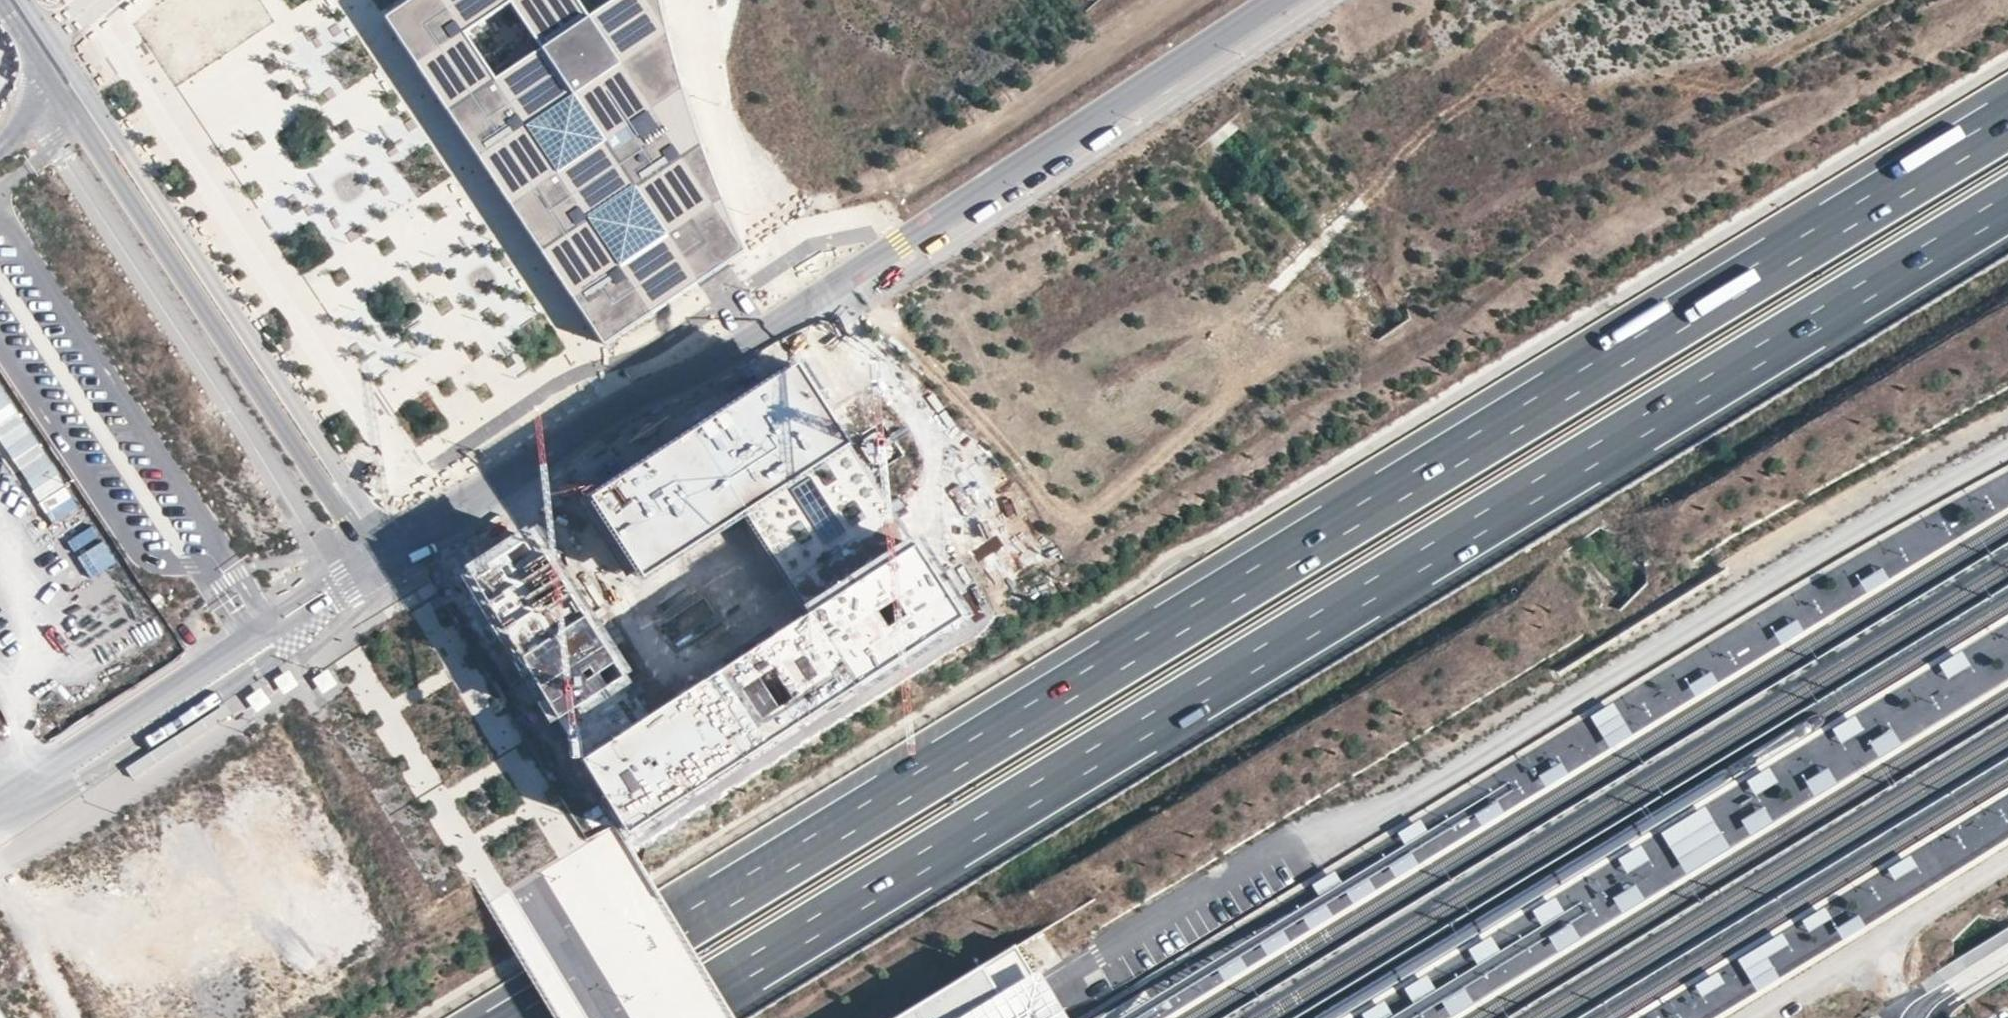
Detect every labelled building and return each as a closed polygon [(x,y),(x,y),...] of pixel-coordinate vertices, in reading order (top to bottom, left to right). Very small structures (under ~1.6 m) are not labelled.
[(748,251),(684,81),(667,0),(413,0),(398,10),(388,16),(610,342),(748,251)] [(744,518),(803,610),(915,540),(865,453),(810,368),(592,508),(643,587),(744,518)] [(629,673),(538,533),(466,572),(554,721),(629,673)] [(961,617),(915,540),(803,610),(579,753),(628,831),(961,617)] [(304,705),(342,695),(335,669),(310,676),(307,667),(277,675),(283,697),(300,692),(304,705)] [(258,710),(272,702),(263,687),(250,695),(258,710)] [(1613,704),(1589,718),(1607,748),(1631,735),(1613,704)] [(215,722),(145,758),(157,781),(243,738),(231,714),(215,722)] [(1889,734),(1870,744),(1877,756),(1895,746),(1889,734)] [(1755,796),(1776,784),(1768,769),(1747,781),(1755,796)] [(1812,796),(1834,785),(1827,770),(1805,781),(1812,796)] [(1737,821),(1721,824),(1722,836),(1773,829),(1770,804),(1774,803),(1772,788),(1752,791),(1753,793),(1734,796),(1737,821)] [(1619,908),(1729,854),(1706,808),(1615,853),(1633,888),(1614,898),(1619,908)] [(1543,924),(1565,912),(1557,897),(1535,909),(1543,924)] [(1823,911),(1734,958),(1751,990),(1863,932),(1856,919),(1833,930),(1823,911)] [(1472,947),(1479,963),(1501,953),(1494,938),(1472,947)] [(1407,988),(1415,1002),(1436,989),(1428,975),(1407,988)] [(1016,1017),(1065,1017),(1051,997),(1016,1017)]
